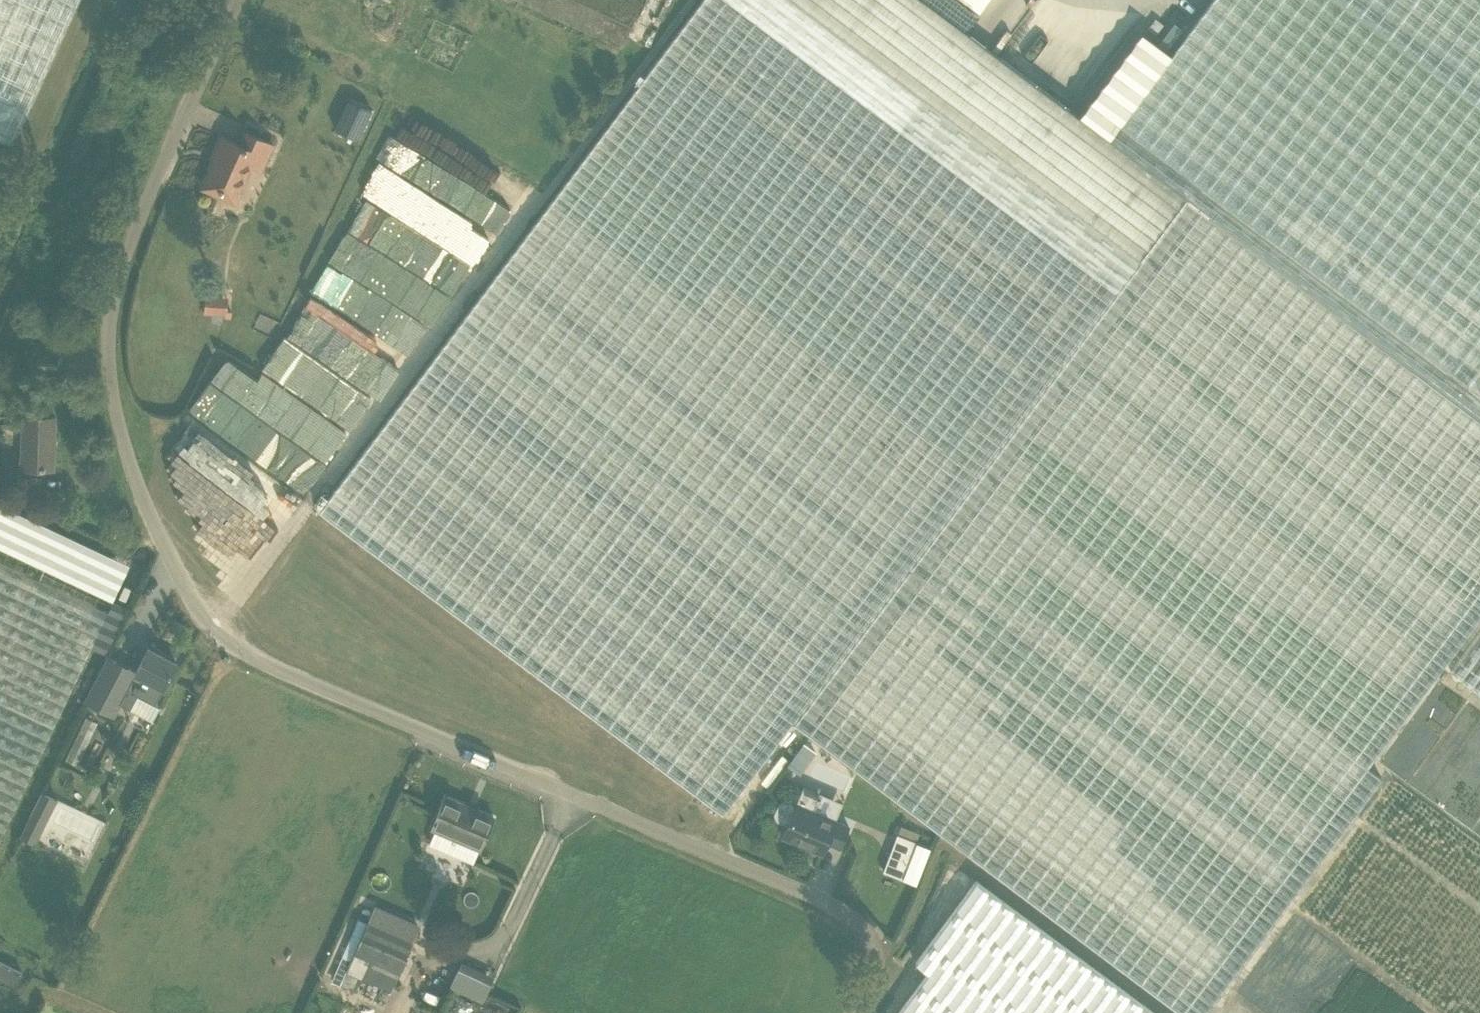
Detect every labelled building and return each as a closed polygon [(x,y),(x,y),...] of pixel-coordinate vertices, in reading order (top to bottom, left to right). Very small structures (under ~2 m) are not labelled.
[(6,144),(72,0),(0,0),(0,141),(6,144)] [(1172,54),(1142,31),(1079,116),(925,0),(701,0),(319,510),(724,813),(793,721),(1182,1012),(1204,1012),(1381,778),(1366,766),(1479,615),(1479,0),(1212,0),(1172,54)] [(621,47),(642,0),(519,0),(621,47)] [(358,141),(372,109),(348,99),(334,131),(358,141)] [(374,162),(478,216),(488,197),(480,193),(488,177),(511,189),(520,173),(408,114),(397,136),(390,132),(374,162)] [(221,147),(203,186),(235,200),(251,165),(261,169),(272,144),(246,132),(241,144),(221,136),(217,146),(221,147)] [(313,299),(412,347),(457,255),(481,266),(499,228),(373,167),(360,193),(364,195),(313,299)] [(231,308),(226,307),(227,296),(206,294),(204,312),(226,313),(226,316),(231,317),(231,308)] [(220,352),(184,415),(311,487),(372,379),(356,370),(367,352),(301,315),(266,378),(220,352)] [(54,467),(55,416),(23,415),(22,467),(54,467)] [(129,563),(0,502),(0,838),(129,563)] [(1450,671),(1479,694),(1479,630),(1450,671)] [(129,710),(138,695),(155,704),(164,686),(177,663),(148,648),(136,671),(137,671),(127,689),(129,690),(120,706),(129,710)] [(804,742),(799,749),(811,758),(816,751),(804,742)] [(47,821),(58,798),(42,790),(31,813),(47,821)] [(494,817),(446,796),(432,827),(435,829),(429,843),(473,862),(479,848),(480,848),(494,817)] [(788,823),(782,835),(823,853),(828,841),(840,846),(849,825),(796,803),(795,805),(785,800),(780,803),(775,813),(778,819),(788,823)] [(916,840),(897,833),(883,871),(902,878),(916,840)] [(977,880),(916,961),(929,972),(898,1012),(1156,1012),(977,880)] [(412,941),(366,922),(346,971),(347,972),(342,986),(356,992),(362,979),(392,992),(412,941)] [(450,986),(483,1000),(495,974),(462,960),(450,986)]
